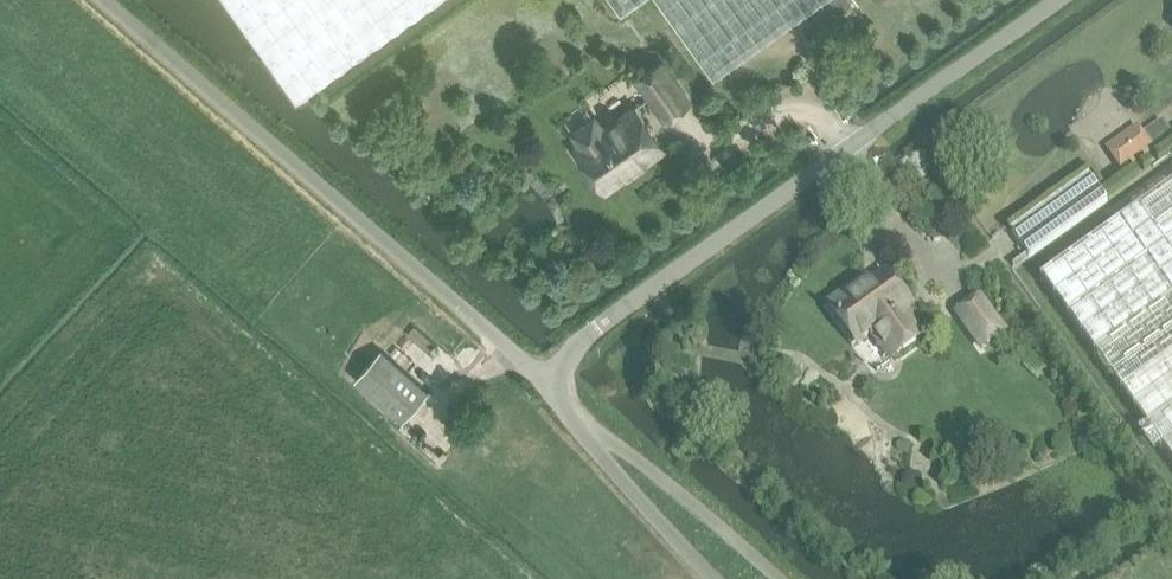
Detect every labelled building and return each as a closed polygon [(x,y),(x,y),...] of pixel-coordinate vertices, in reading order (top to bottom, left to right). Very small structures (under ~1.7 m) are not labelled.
[(299,96),(433,0),(231,0),(299,96)] [(623,11),(638,0),(615,0),(623,11)] [(715,74),(819,0),(662,0),(715,74)] [(827,0),(800,19),(813,38),(840,18),(827,0)] [(661,64),(638,80),(665,119),(688,102),(661,64)] [(593,119),(573,134),(581,145),(576,149),(605,190),(638,166),(634,160),(659,143),(634,108),(602,131),(593,119)] [(1104,149),(1124,177),(1171,143),(1171,132),(1163,120),(1146,134),(1138,123),(1104,149)] [(1090,177),(1012,233),(1030,258),(1108,202),(1090,177)] [(1042,280),(1171,462),(1171,188),(1042,280)] [(893,361),(923,340),(904,314),(911,309),(886,275),(857,296),(853,291),(830,308),(858,346),(874,335),(893,361)] [(982,349),(1003,334),(978,299),(957,315),(982,349)] [(409,417),(432,383),(379,347),(356,382),(409,417)] [(420,448),(445,420),(427,404),(402,432),(420,448)]
